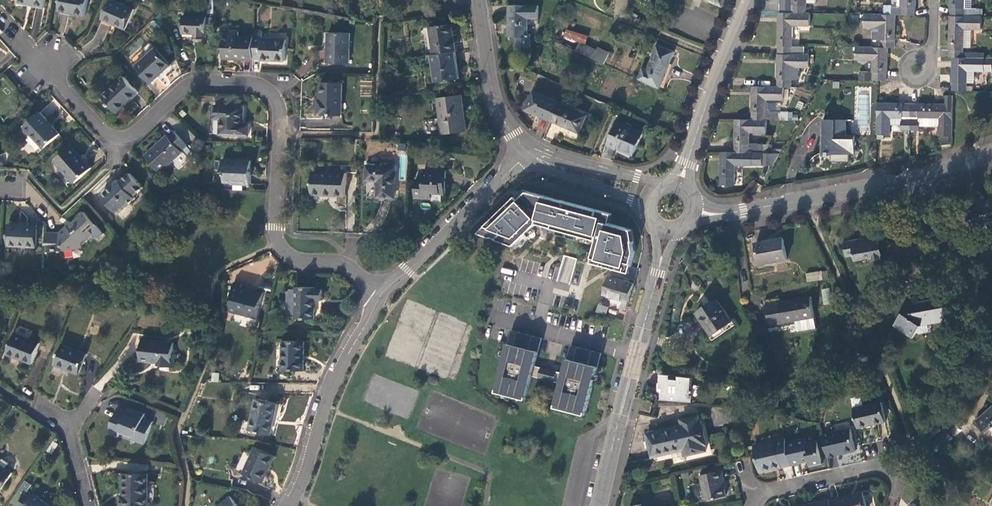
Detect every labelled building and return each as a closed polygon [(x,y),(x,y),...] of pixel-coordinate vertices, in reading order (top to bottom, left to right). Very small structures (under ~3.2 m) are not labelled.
[(59,10),(86,14),(89,0),(61,0),(59,10)] [(114,0),(110,0),(102,18),(125,28),(134,9),(114,0)] [(791,11),(805,11),(805,0),(791,0),(791,11)] [(891,13),(894,13),(914,14),(914,0),(900,0),(900,5),(891,5),(891,13)] [(949,15),(976,15),(980,15),(981,15),(981,7),(977,6),(971,6),(971,0),(950,0),(949,15)] [(537,4),(508,3),(507,34),(517,35),(516,46),(530,46),(530,35),(526,35),(527,16),(537,17),(537,4)] [(809,25),(809,12),(805,11),(791,11),(778,10),(778,35),(777,52),(803,53),(803,45),(791,45),(791,24),(809,25)] [(880,26),(879,45),(886,46),(893,46),(894,13),(891,13),(863,13),(862,25),(880,26)] [(206,37),(207,15),(183,14),(183,32),(194,32),(194,37),(206,37)] [(981,28),(981,15),(980,15),(976,15),(949,15),(949,56),(952,57),(962,57),(975,57),(975,50),(962,50),(963,45),(970,45),(970,27),(981,28)] [(429,24),(433,51),(454,48),(450,21),(429,24)] [(588,34),(566,27),(563,34),(586,41),(588,34)] [(223,58),(253,58),(253,57),(254,36),(239,35),(239,30),(230,30),(230,35),(224,35),(223,58)] [(350,61),(350,31),(328,31),(328,61),(350,61)] [(262,35),(254,35),(254,36),(253,57),(261,57),(261,59),(286,59),(286,38),(262,38),(262,35)] [(585,43),(581,51),(605,62),(610,50),(598,45),(597,48),(585,43)] [(642,66),(638,77),(656,86),(656,84),(660,85),(665,72),(674,50),(657,44),(647,68),(642,66)] [(871,58),(871,78),(877,79),(885,79),(886,46),(879,45),(855,45),(854,58),(871,58)] [(171,64),(155,47),(136,65),(151,82),(171,64)] [(458,76),(454,48),(433,51),(429,52),(433,79),(458,76)] [(807,66),(808,53),(803,53),(777,52),(777,71),(777,85),(782,85),(798,86),(798,79),(790,79),(790,66),(807,66)] [(991,70),(991,57),(983,57),(975,57),(962,57),(952,57),(952,89),(966,89),(966,81),(974,81),(974,69),(991,70)] [(138,91),(124,76),(102,96),(117,111),(118,110),(117,108),(128,97),(130,99),(138,91)] [(342,113),(342,82),(321,82),(321,102),(318,102),(318,113),(342,113)] [(781,98),(782,85),(777,85),(751,85),(751,104),(751,117),(764,118),(764,110),(764,98),(781,98)] [(524,106),(549,117),(557,99),(532,88),(524,106)] [(460,93),(437,96),(441,131),(465,128),(460,93)] [(857,96),(856,131),(868,132),(869,96),(857,96)] [(559,101),(557,99),(549,117),(577,130),(585,113),(559,101)] [(889,116),(910,117),(910,102),(877,102),(876,133),(889,134),(889,124),(889,116)] [(940,134),(951,134),(951,103),(944,103),(910,102),(910,117),(909,124),(909,129),(918,129),(918,125),(918,117),(938,117),(938,125),(938,134),(940,134)] [(223,133),(249,134),(249,123),(243,123),(244,106),(216,105),(216,118),(223,119),(223,133)] [(60,133),(40,111),(24,126),(44,148),(60,133)] [(889,124),(909,124),(910,117),(889,116),(889,124)] [(765,131),(765,118),(764,118),(751,117),(734,117),(734,134),(733,150),(755,150),(755,141),(747,141),(748,130),(765,131)] [(918,125),(938,125),(938,117),(918,117),(918,125)] [(821,152),(853,152),(853,135),(845,134),(845,119),(822,118),(821,152)] [(640,131),(616,120),(606,143),(615,146),(613,150),(629,157),(640,131)] [(145,155),(160,171),(182,151),(181,150),(187,145),(174,131),(168,136),(167,135),(145,155)] [(783,142),(755,141),(755,150),(761,150),(778,150),(783,142)] [(91,167),(71,145),(55,160),(75,181),(91,167)] [(761,163),(761,150),(755,150),(733,150),(720,150),(720,169),(720,183),(733,183),(733,163),(761,163)] [(761,163),(772,163),(778,150),(761,150),(761,163)] [(251,160),(223,159),(222,171),(225,171),(224,181),(251,181),(251,160)] [(396,166),(367,165),(367,180),(378,180),(378,196),(395,197),(396,166)] [(446,168),(424,167),(424,177),(415,177),(415,194),(431,195),(432,190),(446,190),(446,168)] [(346,172),(313,171),(312,193),(345,195),(346,172)] [(102,195),(119,213),(136,196),(134,195),(144,186),(130,172),(121,181),(119,179),(102,195)] [(518,195),(479,232),(492,236),(493,236),(515,244),(538,223),(539,223),(599,239),(592,262),(631,272),(636,251),(633,229),(611,223),(614,213),(529,190),(521,198),(518,195)] [(96,223),(85,211),(73,221),(75,223),(70,228),(67,225),(59,232),(61,241),(63,243),(62,244),(66,248),(73,247),(74,245),(82,244),(88,239),(86,237),(92,232),(90,229),(96,223)] [(38,225),(10,223),(9,245),(37,246),(38,225)] [(879,239),(877,230),(861,233),(863,239),(858,240),(858,238),(845,240),(848,255),(855,253),(857,259),(858,259),(859,261),(882,256),(881,253),(883,251),(880,238),(879,239)] [(787,240),(759,242),(761,263),(789,261),(787,240)] [(555,280),(570,283),(575,258),(560,255),(555,280)] [(619,305),(627,308),(630,299),(634,282),(610,275),(604,293),(613,296),(621,298),(620,301),(619,305)] [(257,317),(263,294),(241,288),(242,285),(234,283),(231,311),(257,317)] [(296,286),(296,287),(296,313),(296,317),(316,317),(316,298),(323,298),(323,287),(316,287),(316,286),(296,286)] [(291,313),(296,313),(296,287),(292,287),(288,292),(288,309),(291,313)] [(916,291),(904,308),(910,307),(911,312),(919,311),(918,300),(916,291)] [(710,334),(731,319),(717,297),(710,302),(708,298),(703,302),(705,305),(697,311),(708,327),(706,328),(710,334)] [(778,301),(765,304),(770,327),(795,322),(798,333),(817,330),(814,318),(815,318),(811,297),(779,303),(778,301)] [(940,297),(918,300),(919,311),(911,312),(910,307),(904,308),(894,324),(912,336),(921,324),(951,319),(949,305),(942,306),(940,297)] [(610,306),(601,303),(599,311),(608,314),(610,306)] [(734,324),(731,319),(710,334),(713,338),(734,324)] [(542,337),(512,329),(497,387),(527,395),(532,375),(535,365),(542,337)] [(40,342),(14,332),(6,353),(32,363),(40,342)] [(174,340),(141,338),(140,358),(158,359),(158,363),(177,364),(178,352),(173,352),(174,340)] [(305,340),(284,340),(284,369),(305,368),(305,340)] [(87,353),(63,344),(55,363),(80,373),(87,353)] [(562,382),(556,403),(587,410),(602,352),(571,344),(564,372),(562,382)] [(535,365),(532,375),(539,376),(542,366),(535,365)] [(542,366),(539,376),(555,380),(557,370),(542,366)] [(564,372),(557,370),(555,380),(562,382),(564,372)] [(689,389),(691,376),(679,374),(661,372),(659,386),(663,386),(663,389),(660,389),(658,398),(689,400),(689,397),(692,398),(692,394),(690,394),(691,390),(689,390),(689,389)] [(853,395),(855,405),(859,425),(886,418),(882,399),(865,403),(863,396),(858,394),(853,395)] [(277,402),(257,398),(250,428),(271,433),(277,402)] [(653,401),(645,398),(642,407),(651,410),(653,401)] [(977,418),(985,428),(990,427),(991,425),(991,405),(977,418)] [(128,410),(119,406),(110,429),(120,433),(123,425),(139,431),(136,438),(145,442),(154,420),(144,417),(146,413),(136,409),(135,413),(128,410)] [(731,424),(731,407),(712,406),(712,423),(731,424)] [(683,423),(648,431),(654,455),(674,450),(676,460),(687,458),(686,453),(707,448),(706,443),(708,442),(703,419),(701,420),(700,414),(689,416),(690,422),(683,423)] [(852,426),(824,432),(828,454),(857,447),(852,426)] [(761,469),(792,462),(787,440),(786,435),(755,442),(761,469)] [(805,436),(787,440),(792,462),(810,458),(811,463),(822,460),(817,439),(806,441),(805,436)] [(274,455),(255,446),(243,472),(262,481),(274,455)] [(2,488),(12,472),(6,467),(11,460),(1,454),(0,455),(0,487),(2,488)] [(701,473),(706,498),(726,493),(722,476),(724,476),(722,468),(701,473)] [(149,473),(124,473),(124,495),(122,495),(122,505),(148,505),(149,473)] [(838,495),(838,497),(840,505),(867,505),(864,489),(838,495)] [(28,490),(18,505),(19,505),(53,505),(28,490)] [(231,494),(218,504),(220,505),(240,505),(231,494)] [(838,497),(830,499),(830,497),(801,504),(802,505),(840,505),(838,497)]
